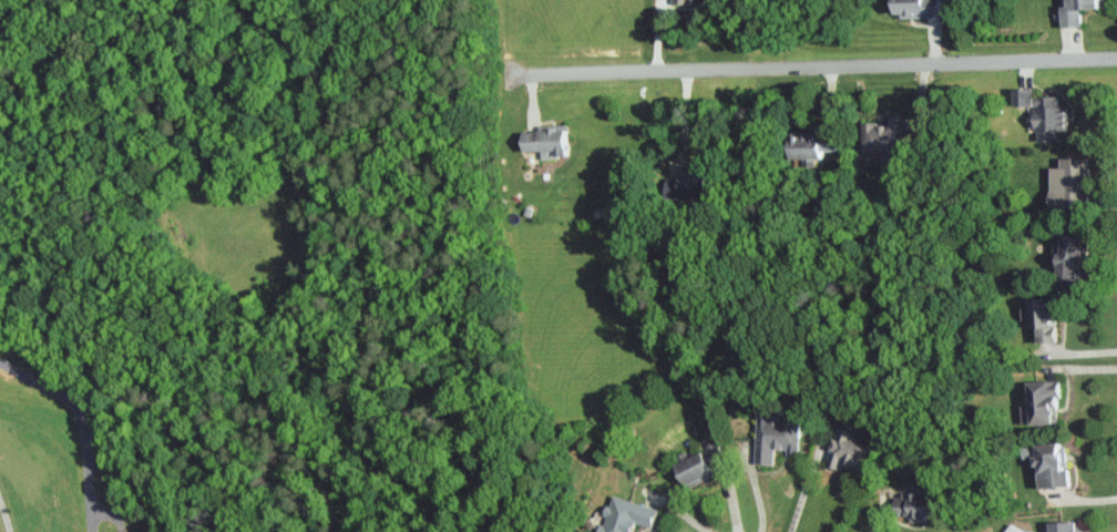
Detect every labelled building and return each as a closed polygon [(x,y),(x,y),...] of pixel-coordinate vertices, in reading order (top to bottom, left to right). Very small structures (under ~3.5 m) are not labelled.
[(940,0),(895,0),(895,3),(888,4),(889,18),(941,16),(940,0)] [(1079,27),(1078,10),(1094,9),(1094,0),(1065,0),(1065,6),(1058,7),(1059,28),(1079,27)] [(1010,104),(1029,104),(1029,86),(1010,86),(1010,104)] [(1056,95),(1028,96),(1028,129),(1035,129),(1035,140),(1055,140),(1055,129),(1062,129),(1062,105),(1056,105),(1056,95)] [(906,114),(886,114),(886,122),(860,122),(861,152),(907,151),(906,114)] [(539,149),(539,157),(565,156),(564,126),(517,128),(518,149),(539,149)] [(824,157),(824,150),(836,150),(836,131),(788,132),(788,157),(824,157)] [(665,185),(665,201),(702,202),(703,171),(676,171),(675,186),(665,185)] [(1058,228),(1057,253),(1054,253),(1052,279),(1076,280),(1080,234),(1070,233),(1070,229),(1058,228)] [(1034,340),(1052,341),(1053,297),(1025,296),(1025,325),(1035,325),(1034,340)] [(1050,422),(1049,406),(1055,405),(1054,378),(1024,379),(1025,404),(1022,404),(1023,423),(1050,422)] [(797,454),(798,417),(769,417),(769,407),(754,407),(754,463),(772,463),(773,448),(785,448),(785,454),(797,454)] [(828,448),(833,449),(829,465),(857,472),(866,441),(854,438),(856,432),(834,426),(828,448)] [(1035,487),(1067,484),(1063,441),(1019,445),(1020,458),(1032,457),(1035,487)] [(670,460),(678,486),(716,473),(710,454),(700,457),(698,451),(670,460)] [(927,493),(890,492),(889,515),(908,516),(907,521),(926,521),(927,493)] [(609,494),(598,531),(629,531),(632,522),(648,527),(654,507),(609,494)] [(1046,531),(1073,531),(1073,519),(1045,520),(1046,531)]
